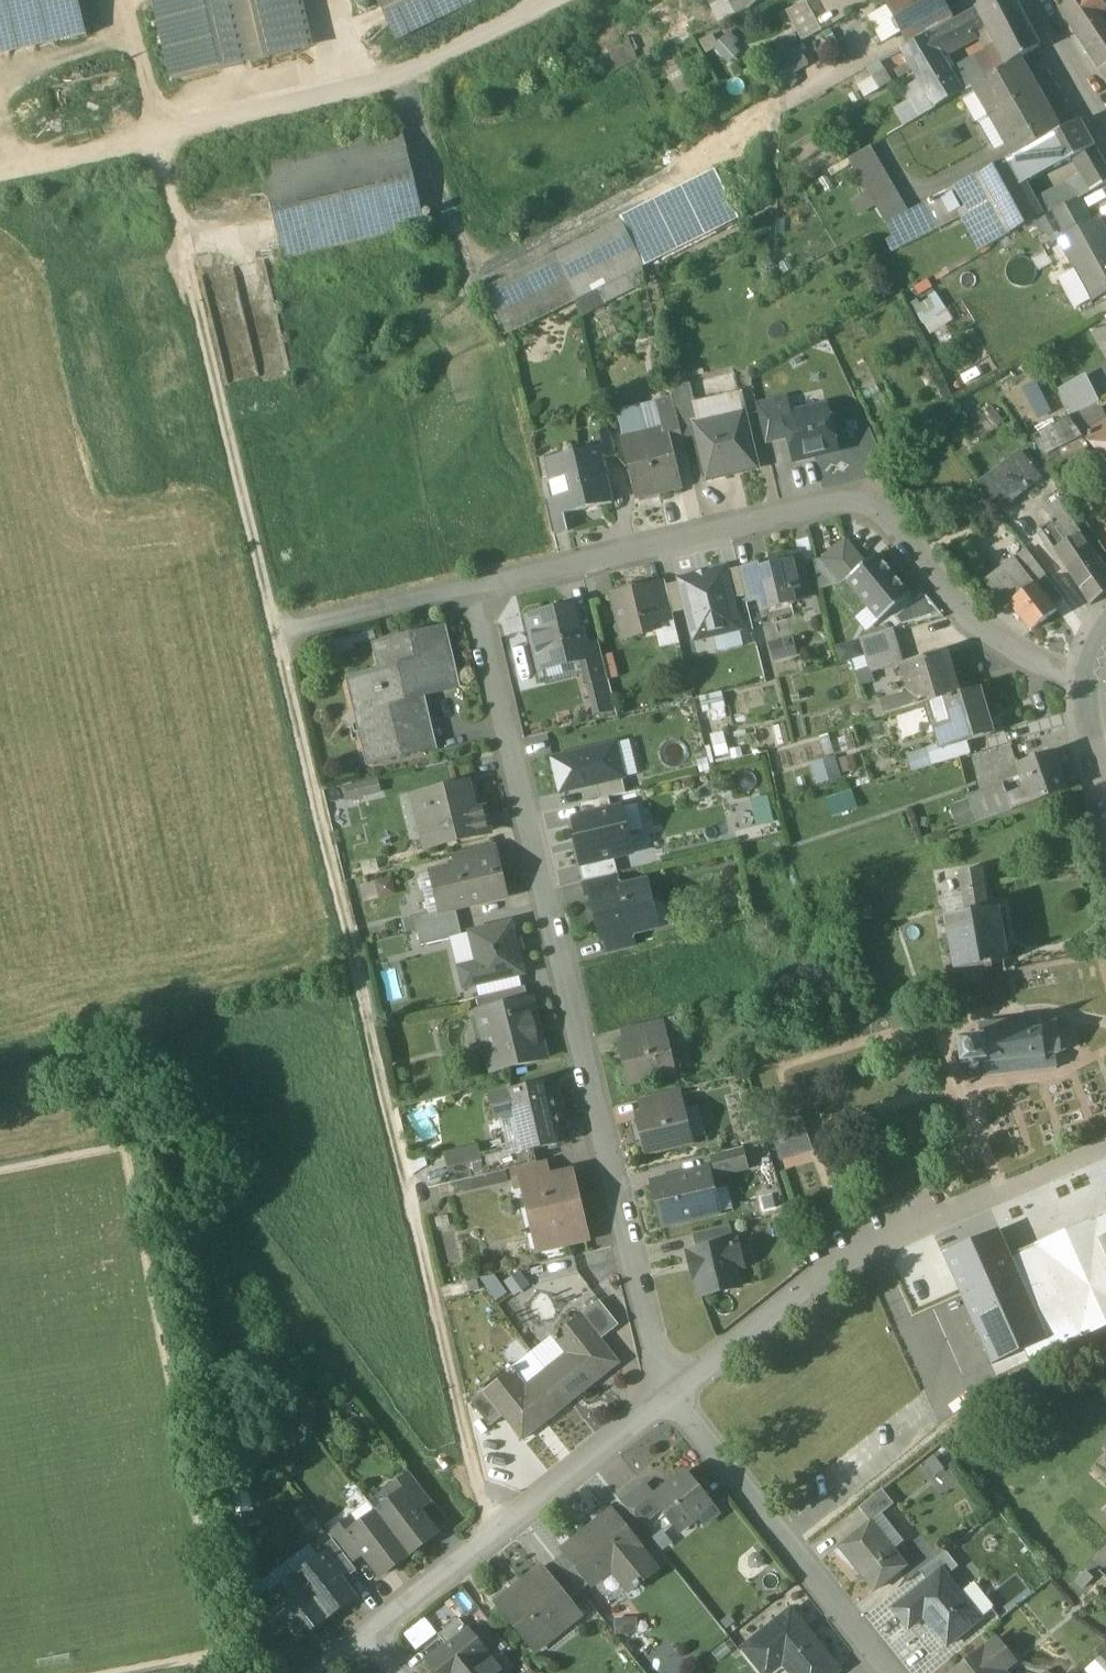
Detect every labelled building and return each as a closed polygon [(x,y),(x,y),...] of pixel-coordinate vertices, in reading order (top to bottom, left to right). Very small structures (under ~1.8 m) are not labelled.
[(87,36),(79,0),(0,0),(0,56),(87,36)] [(173,80),(267,58),(254,0),(155,0),(173,80)] [(267,58),(294,53),(293,52),(314,47),(303,0),(254,0),(267,58)] [(397,39),(475,0),(378,0),(397,39)] [(722,22),(748,9),(759,0),(710,0),(722,22)] [(888,6),(894,16),(892,22),(896,30),(903,33),(904,32),(945,10),(945,9),(940,0),(899,0),(888,6)] [(1015,0),(990,0),(975,9),(976,11),(985,27),(1006,65),(1040,48),(1015,0)] [(1060,10),(1089,54),(1105,44),(1105,33),(1098,22),(1105,15),(1105,9),(1097,0),(1070,0),(1060,10)] [(1105,9),(1105,0),(1097,0),(1105,9)] [(945,10),(904,32),(910,43),(951,21),(945,10)] [(976,11),(929,36),(940,55),(947,51),(974,36),(973,34),(985,27),(976,11)] [(1006,65),(985,27),(973,34),(974,36),(984,54),(974,60),(985,79),(1007,67),(1006,65)] [(713,46),(728,62),(743,49),(728,32),(713,46)] [(929,36),(903,51),(910,63),(913,68),(928,60),(930,65),(942,59),(940,55),(929,36)] [(616,66),(638,58),(630,37),(608,46),(616,66)] [(776,52),(786,73),(809,63),(800,43),(786,49),(786,48),(776,52)] [(1089,54),(1100,71),(1105,68),(1105,44),(1089,54)] [(903,51),(880,63),(887,76),(910,63),(903,51)] [(957,69),(947,51),(940,55),(942,59),(950,73),(957,69)] [(930,65),(928,60),(913,68),(920,80),(935,106),(961,92),(950,73),(942,59),(930,65)] [(1062,130),(1021,59),(1007,67),(985,79),(972,88),(1012,157),(1040,141),(1062,130)] [(957,69),(950,73),(961,92),(985,79),(974,60),(957,69)] [(880,63),(868,69),(879,89),(891,82),(887,76),(880,63)] [(920,80),(903,90),(910,102),(896,110),(905,126),(936,108),(935,106),(920,80)] [(1080,122),(1040,142),(1008,161),(1018,180),(1051,161),(1055,167),(1093,145),(1080,122)] [(402,130),(260,164),(283,261),(425,226),(402,130)] [(1008,161),(980,177),(1012,233),(1039,218),(1030,202),(1019,182),(1018,180),(1008,161)] [(1038,196),(1039,197),(1048,214),(1054,211),(1078,197),(1079,197),(1105,182),(1105,168),(1102,161),(1038,196)] [(715,171),(620,219),(621,221),(642,267),(739,219),(715,171)] [(980,177),(951,191),(960,207),(959,208),(963,215),(963,216),(981,250),(1012,233),(980,177)] [(951,191),(886,223),(893,237),(899,247),(963,216),(963,215),(959,208),(960,207),(951,191)] [(1039,197),(1030,202),(1039,218),(1040,219),(1048,214),(1039,197)] [(1078,197),(1054,211),(1066,235),(1091,221),(1078,197)] [(1098,218),(1091,221),(1066,235),(1059,238),(1092,299),(1105,291),(1105,232),(1098,218)] [(621,221),(555,254),(577,299),(578,300),(642,268),(642,267),(621,221)] [(893,237),(886,241),(891,251),(899,247),(893,237)] [(555,254),(482,291),(504,336),(577,299),(555,254)] [(915,305),(931,332),(955,319),(938,291),(915,305)] [(1089,373),(1060,387),(1073,414),(1102,400),(1089,373)] [(691,383),(671,388),(676,410),(683,438),(695,435),(692,423),(700,421),(691,383)] [(787,398),(756,405),(765,443),(789,438),(784,417),(792,416),(787,398)] [(1026,420),(1032,432),(1067,415),(1061,403),(1026,420)] [(992,404),(959,421),(970,441),(1002,424),(992,404)] [(792,416),(784,417),(789,438),(794,460),(837,450),(831,426),(835,421),(833,413),(828,410),(827,407),(792,416)] [(676,410),(659,414),(662,429),(664,429),(666,440),(669,439),(670,441),(683,438),(676,410)] [(700,421),(692,423),(695,435),(705,481),(758,468),(744,411),(700,421)] [(1105,418),(1092,425),(1090,439),(1105,458),(1105,420),(1105,418)] [(1048,456),(1082,439),(1073,420),(1039,437),(1048,456)] [(662,429),(624,438),(636,488),(656,483),(658,492),(681,486),(670,441),(669,439),(666,440),(664,429),(662,429)] [(610,434),(596,437),(598,448),(599,448),(602,459),(615,456),(610,434)] [(1023,447),(979,482),(1002,510),(1045,476),(1023,447)] [(598,448),(560,457),(564,474),(553,477),(554,482),(550,483),(554,498),(558,497),(560,504),(561,504),(564,515),(612,504),(602,459),(599,448),(598,448)] [(560,504),(547,507),(553,535),(568,532),(564,515),(561,504),(560,504)] [(1065,510),(1039,528),(1091,603),(1105,591),(1105,568),(1065,510)] [(843,585),(866,566),(846,542),(823,562),(843,585)] [(1026,549),(1007,564),(1007,565),(1008,564),(1014,571),(1019,567),(1032,583),(1034,581),(1035,582),(1046,574),(1026,549)] [(798,551),(768,558),(770,565),(759,568),(756,568),(759,580),(755,581),(759,599),(762,610),(794,603),(791,591),(803,589),(806,584),(798,551)] [(882,620),(911,595),(878,556),(866,566),(848,580),(882,620)] [(758,564),(739,568),(745,596),(747,602),(759,599),(755,581),(759,580),(756,568),(759,568),(758,564)] [(1007,564),(984,582),(1003,607),(1009,603),(1029,630),(1056,610),(1035,582),(1034,581),(1032,583),(1019,567),(1014,571),(1008,564),(1007,565),(1007,564)] [(725,572),(733,600),(745,596),(739,568),(725,572)] [(725,572),(725,571),(682,582),(689,610),(695,633),(712,629),(714,637),(740,630),(733,600),(725,572)] [(682,582),(666,586),(673,614),(689,610),(682,582)] [(666,583),(652,587),(658,615),(657,615),(659,621),(674,617),(673,614),(666,586),(666,583)] [(642,588),(613,595),(616,611),(622,638),(644,632),(641,619),(657,615),(658,615),(652,587),(651,585),(642,587),(642,588)] [(575,608),(545,615),(541,613),(532,615),(528,623),(530,632),(534,634),(541,665),(565,659),(566,665),(580,662),(588,660),(584,645),(575,608)] [(442,629),(374,644),(380,671),(358,675),(376,759),(368,761),(369,764),(431,749),(419,695),(455,687),(442,629)] [(892,631),(862,640),(871,667),(871,668),(900,660),(892,631)] [(599,641),(584,645),(588,660),(580,662),(586,685),(608,680),(599,641)] [(946,652),(901,665),(909,695),(881,704),(880,704),(884,717),(928,704),(958,695),(946,652)] [(871,668),(871,667),(858,671),(867,702),(880,698),(871,668)] [(958,695),(928,704),(940,744),(941,749),(966,741),(994,733),(981,688),(958,695)] [(724,691),(696,695),(700,727),(728,724),(724,691)] [(880,698),(867,702),(873,720),(884,717),(880,704),(881,704),(880,698)] [(966,741),(941,749),(940,744),(927,748),(932,766),(970,755),(966,741)] [(625,778),(616,744),(554,759),(562,793),(597,785),(622,779),(625,778)] [(1052,753),(1016,766),(1024,790),(1007,796),(1011,811),(1064,792),(1057,771),(1058,771),(1052,753)] [(812,762),(818,783),(844,776),(838,755),(812,762)] [(349,803),(384,793),(380,777),(344,787),(349,803)] [(625,793),(622,779),(597,785),(601,799),(625,793)] [(467,786),(427,795),(429,805),(418,808),(425,837),(452,831),(454,840),(488,832),(482,806),(472,809),(467,786)] [(976,823),(1011,811),(1007,796),(1003,786),(968,799),(969,803),(975,820),(976,823)] [(851,791),(827,798),(832,814),(855,807),(851,791)] [(609,797),(579,804),(582,817),(612,810),(609,797)] [(759,831),(776,826),(768,801),(751,806),(759,831)] [(975,820),(969,803),(950,809),(956,827),(975,820)] [(582,817),(573,819),(578,840),(576,841),(582,864),(582,865),(614,858),(631,853),(621,808),(612,810),(582,817)] [(494,845),(458,854),(461,866),(497,857),(494,845)] [(461,866),(433,873),(442,911),(455,908),(506,896),(497,857),(461,866)] [(614,858),(582,865),(582,864),(580,865),(584,882),(616,874),(618,874),(614,858)] [(980,869),(942,875),(949,916),(987,910),(980,869)] [(616,874),(584,882),(587,898),(593,897),(593,895),(620,889),(616,874)] [(620,889),(593,895),(593,897),(604,940),(631,934),(648,929),(645,916),(652,905),(646,882),(620,889)] [(442,911),(416,917),(419,931),(458,922),(455,908),(442,911)] [(987,910),(949,916),(952,935),(946,936),(948,949),(954,948),(958,971),(1005,963),(996,908),(987,910)] [(512,921),(471,931),(478,963),(459,967),(464,987),(524,974),(512,921)] [(458,922),(419,931),(422,945),(462,936),(458,922)] [(631,934),(604,940),(608,954),(634,948),(631,934)] [(526,988),(477,999),(480,1011),(528,999),(526,988)] [(528,999),(480,1011),(479,1011),(486,1037),(499,1034),(507,1068),(545,1059),(530,999),(528,999)] [(1042,1018),(979,1025),(981,1038),(959,1041),(962,1065),(967,1064),(969,1070),(976,1071),(980,1067),(980,1063),(984,1063),(985,1078),(1048,1071),(1047,1069),(1057,1068),(1055,1055),(1059,1054),(1058,1052),(1062,1052),(1066,1050),(1069,1047),(1070,1044),(1070,1040),(1068,1036),(1066,1033),(1062,1032),(1058,1032),(1056,1018),(1042,1020),(1042,1018)] [(661,1020),(622,1029),(626,1045),(626,1046),(665,1037),(661,1020)] [(665,1037),(626,1046),(626,1045),(620,1046),(629,1083),(673,1072),(665,1037)] [(550,1082),(489,1096),(495,1118),(514,1114),(517,1125),(511,1126),(515,1145),(517,1154),(533,1150),(564,1142),(550,1082)] [(678,1090),(640,1099),(644,1116),(644,1117),(682,1108),(678,1090)] [(682,1108),(644,1117),(644,1116),(636,1117),(645,1152),(691,1141),(682,1108)] [(800,1119),(786,1124),(797,1154),(811,1149),(800,1119)] [(786,1124),(772,1129),(783,1159),(797,1154),(786,1124)] [(517,1154),(515,1145),(497,1150),(502,1171),(509,1170),(536,1163),(533,1150),(517,1154)] [(742,1148),(712,1156),(717,1176),(747,1169),(742,1148)] [(536,1163),(509,1170),(513,1189),(522,1187),(522,1185),(550,1178),(549,1177),(546,1161),(536,1163)] [(705,1171),(653,1183),(663,1226),(711,1215),(707,1199),(712,1198),(715,1193),(714,1187),(708,1184),(705,1171)] [(565,1174),(549,1177),(550,1178),(522,1185),(522,1187),(531,1224),(538,1222),(542,1241),(560,1237),(562,1245),(586,1239),(580,1210),(574,1211),(565,1174)] [(1010,1256),(1048,1340),(1025,1351),(1030,1363),(1105,1329),(1105,1254),(1099,1239),(1105,1236),(1105,1213),(1010,1256)] [(730,1225),(691,1234),(696,1252),(734,1243),(730,1225)] [(943,1256),(993,1365),(1025,1351),(1048,1340),(1010,1256),(999,1231),(943,1256)] [(696,1252),(688,1254),(694,1279),(697,1278),(701,1296),(739,1288),(734,1269),(742,1267),(737,1242),(734,1243),(696,1252)] [(598,1301),(581,1315),(601,1339),(618,1326),(598,1301)] [(601,1339),(581,1315),(556,1334),(553,1337),(556,1341),(566,1353),(546,1370),(571,1402),(620,1363),(601,1339)] [(518,1372),(513,1365),(506,1371),(508,1372),(511,1370),(515,1374),(518,1372)] [(546,1370),(525,1387),(515,1374),(511,1370),(508,1372),(484,1392),(503,1417),(523,1441),(571,1402),(546,1370)] [(484,1392),(470,1403),(490,1428),(503,1417),(484,1392)] [(409,1472),(385,1490),(393,1500),(404,1491),(420,1512),(432,1503),(409,1472)] [(655,1498),(654,1499),(661,1508),(679,1531),(712,1505),(687,1473),(655,1498)] [(645,1485),(622,1503),(639,1524),(640,1525),(661,1508),(654,1499),(655,1498),(645,1485)] [(861,1504),(871,1520),(897,1504),(887,1488),(861,1504)] [(393,1500),(376,1513),(409,1555),(436,1534),(420,1512),(404,1491),(393,1500)] [(639,1524),(622,1503),(612,1511),(629,1532),(639,1524)] [(612,1511),(563,1550),(565,1552),(590,1583),(592,1586),(612,1570),(628,1590),(634,1585),(636,1587),(639,1584),(638,1582),(655,1568),(638,1547),(640,1546),(629,1532),(612,1511)] [(409,1555),(376,1513),(359,1525),(348,1533),(364,1555),(381,1576),(409,1555)] [(364,1555),(348,1533),(359,1525),(352,1515),(328,1533),(333,1539),(352,1564),(364,1555)] [(871,1523),(840,1548),(875,1591),(906,1567),(871,1523)] [(352,1564),(333,1539),(315,1553),(320,1559),(322,1557),(342,1583),(357,1571),(352,1564)] [(590,1583),(565,1552),(556,1560),(580,1591),(590,1583)] [(946,1552),(920,1572),(928,1582),(942,1570),(947,1575),(958,1567),(946,1552)] [(342,1583),(322,1557),(320,1559),(296,1577),(327,1618),(353,1598),(342,1583)] [(556,1560),(555,1559),(543,1569),(568,1601),(580,1591),(556,1560)] [(543,1569),(541,1567),(494,1604),(532,1653),(580,1616),(568,1601),(543,1569)] [(928,1582),(894,1609),(910,1628),(924,1617),(947,1646),(981,1619),(947,1575),(942,1570),(928,1582)] [(327,1618),(296,1577),(272,1596),(270,1597),(289,1623),(300,1637),(327,1618)] [(272,1596),(268,1590),(252,1602),(261,1640),(269,1639),(289,1623),(270,1597),(272,1596)] [(792,1610),(743,1649),(759,1669),(777,1655),(791,1672),(838,1672),(840,1671),(792,1610)] [(405,1633),(420,1649),(439,1632),(425,1616),(405,1633)] [(459,1618),(438,1635),(446,1645),(467,1628),(459,1618)] [(427,1661),(437,1672),(464,1672),(487,1654),(467,1628),(446,1645),(427,1661)] [(956,1672),(995,1672),(993,1670),(1011,1656),(997,1640),(956,1672)] [(665,1664),(669,1672),(684,1663),(672,1641),(641,1658),(649,1672),(665,1664)] [(464,1672),(502,1672),(487,1654),(464,1672)] [(1087,1666),(1091,1672),(1105,1672),(1105,1655),(1087,1666)]
